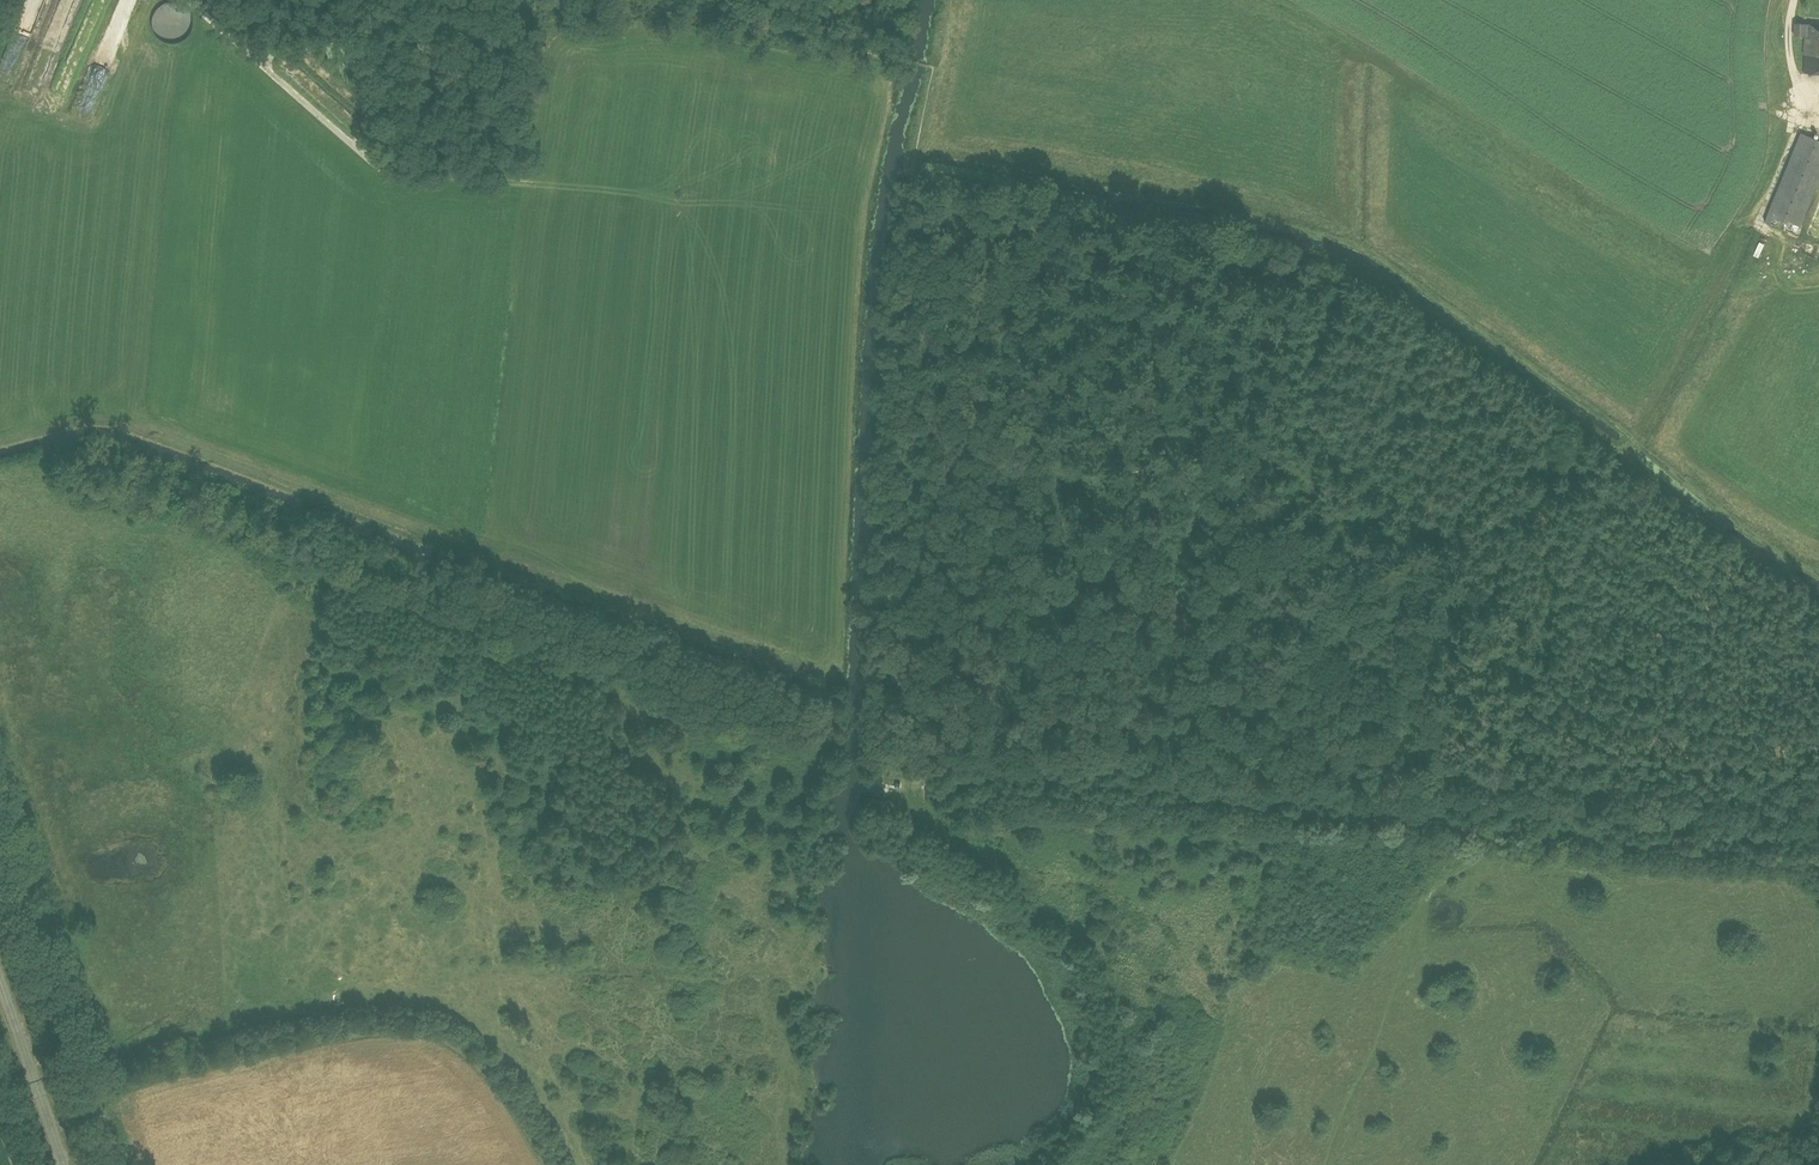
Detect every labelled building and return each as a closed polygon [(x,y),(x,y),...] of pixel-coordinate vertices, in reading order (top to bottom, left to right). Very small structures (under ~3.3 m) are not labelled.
[(27,34),(39,35),(41,14),(29,13),(27,34)] [(1795,23),(1793,35),(1805,36),(1803,70),(1818,72),(1818,26),(1795,23)] [(118,61),(123,49),(111,44),(106,56),(118,61)] [(1802,133),(1765,222),(1796,234),(1818,179),(1818,140),(1802,133)] [(1765,257),(1770,242),(1762,239),(1756,254),(1765,257)]
